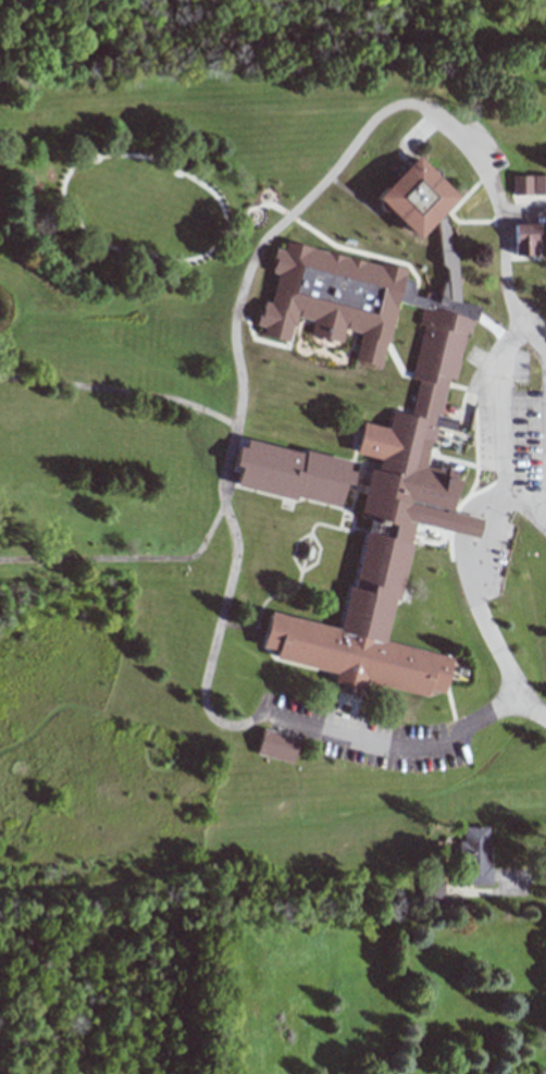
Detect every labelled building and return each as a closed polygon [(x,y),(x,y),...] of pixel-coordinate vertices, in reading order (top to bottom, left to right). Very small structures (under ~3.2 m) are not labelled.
[(269,613),(261,649),(277,651),(275,661),(335,675),(333,684),(359,692),(363,682),(425,698),(427,690),(439,693),(442,688),(446,661),(380,644),(422,508),(455,517),(466,483),(446,478),(448,467),(425,461),(432,444),(456,453),(461,425),(455,423),(437,416),(444,385),(446,380),(451,381),(469,321),(472,322),(473,319),(476,310),(456,304),(451,252),(448,252),(443,215),(444,213),(457,198),(415,155),(409,160),(372,199),(379,208),(417,243),(433,224),(436,267),(443,270),(444,299),(430,296),(422,294),(419,306),(418,309),(412,326),(419,329),(404,381),(415,383),(404,416),(397,413),(389,412),(384,430),(360,423),(349,453),(374,462),(365,481),(348,474),(346,465),(243,442),(231,482),(294,498),(338,508),(344,490),(364,494),(363,496),(356,523),(364,524),(361,533),(333,631),(269,613)] [(545,195),(545,176),(512,175),(512,195),(545,195)] [(512,224),(513,256),(537,255),(536,223),(512,224)] [(251,754),(259,729),(293,739),(286,764),(251,754)] [(488,827),(462,826),(462,840),(461,840),(461,885),(487,885),(488,827)] [(442,882),(422,883),(423,905),(443,904),(442,882)]
